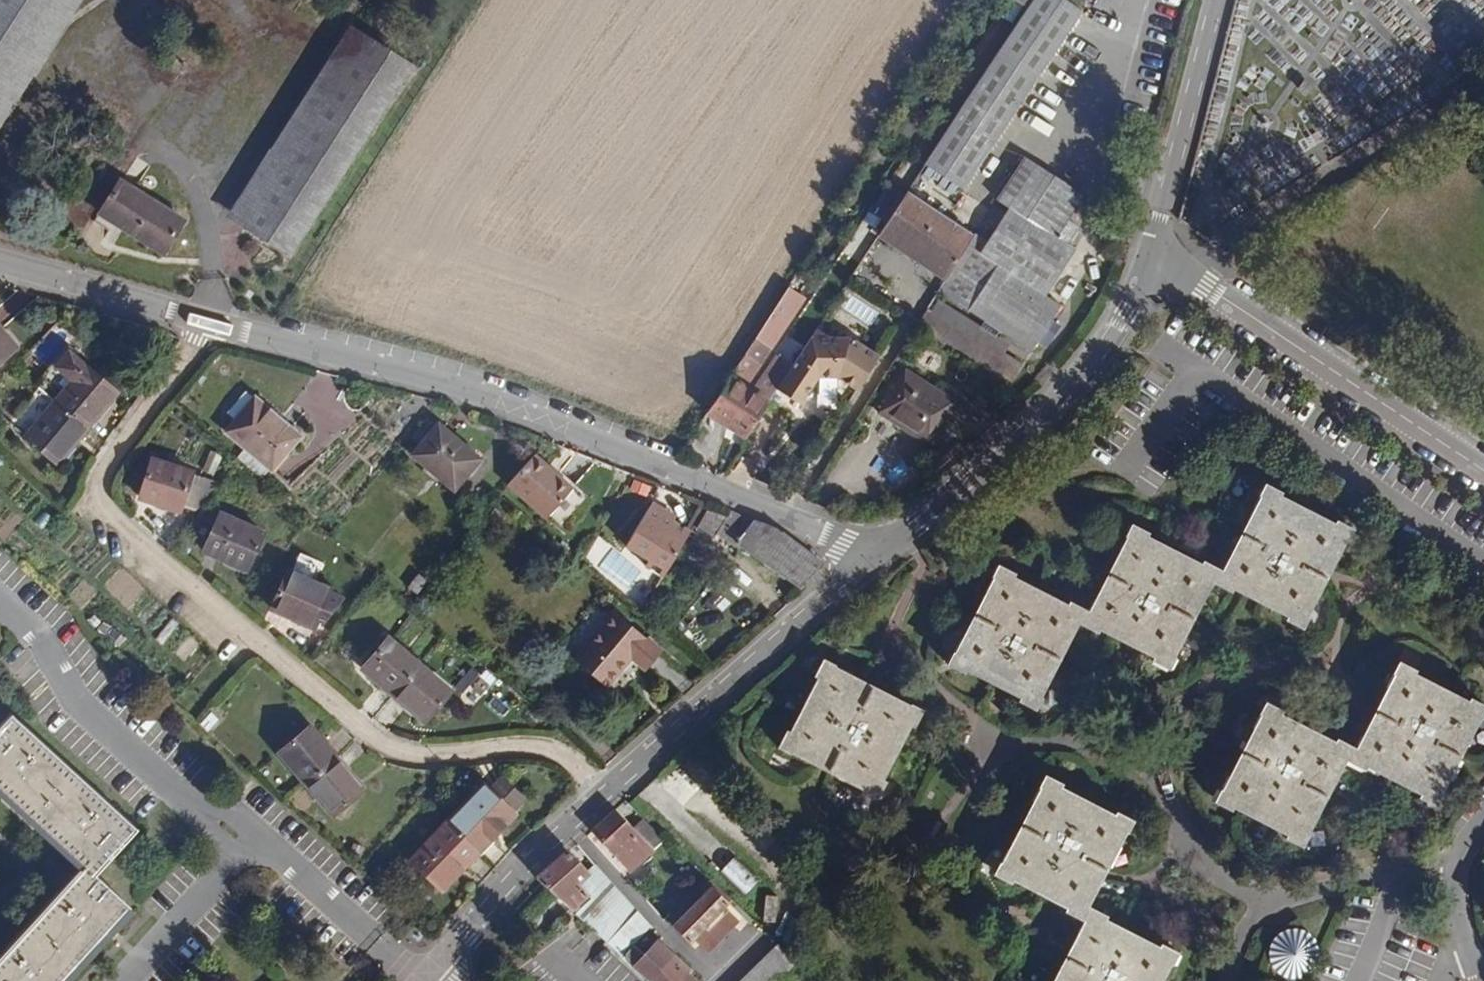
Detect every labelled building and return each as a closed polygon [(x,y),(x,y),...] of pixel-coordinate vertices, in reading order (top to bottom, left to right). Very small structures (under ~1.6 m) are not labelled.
[(84,0),(0,0),(0,130),(84,0)] [(1066,0),(1034,0),(1028,9),(927,166),(965,191),(1083,11),(1066,0)] [(1028,9),(1034,0),(1014,0),(1028,9)] [(243,229),(369,38),(350,25),(226,218),(243,229)] [(414,68),(369,38),(243,229),(290,259),(414,68)] [(1031,115),(1026,125),(1055,138),(1059,128),(1031,115)] [(947,277),(938,292),(1033,353),(1063,307),(1047,297),(1077,250),(1059,239),(1087,197),(1028,159),(998,200),(1010,208),(987,243),(974,235),(947,277)] [(163,255),(185,220),(122,179),(96,223),(118,238),(124,230),(163,255)] [(900,194),(886,188),(875,213),(890,219),(900,194)] [(974,235),(908,192),(881,234),(947,277),(974,235)] [(916,327),(1011,388),(1026,366),(1007,355),(1013,347),(935,297),(916,327)] [(775,307),(765,323),(705,414),(748,442),(773,403),(780,391),(786,382),(793,371),(777,360),(763,380),(756,375),(790,316),(775,307)] [(0,327),(0,365),(18,349),(0,327)] [(836,380),(857,393),(880,358),(856,345),(858,339),(812,341),(793,371),(786,382),(809,397),(819,381),(836,380)] [(69,352),(39,387),(88,428),(118,393),(69,352)] [(929,446),(957,402),(906,369),(878,414),(929,446)] [(804,406),(809,397),(786,382),(780,391),(804,406)] [(88,428),(39,387),(10,422),(57,464),(88,428)] [(273,470),(297,440),(278,423),(282,418),(255,395),(253,397),(246,391),(227,414),(236,421),(227,433),(273,470)] [(780,391),(773,403),(797,417),(804,406),(780,391)] [(436,426),(426,417),(410,436),(419,446),(436,426)] [(278,423),(297,440),(302,435),(282,418),(278,423)] [(439,424),(436,426),(419,446),(411,456),(454,492),(481,459),(439,424)] [(548,463),(534,450),(508,482),(547,513),(571,483),(556,468),(553,472),(547,464),(548,463)] [(197,511),(216,483),(192,475),(192,471),(152,460),(139,500),(179,512),(181,507),(197,511)] [(1220,569),(1213,584),(1231,593),(1233,589),(1287,616),(1285,620),(1304,630),(1310,618),(1308,617),(1328,574),(1345,541),(1348,542),(1354,529),(1337,519),(1335,523),(1281,496),(1282,492),(1265,484),(1258,495),(1260,496),(1222,570),(1220,569)] [(671,523),(673,520),(675,515),(652,501),(649,507),(663,514),(662,518),(671,523)] [(664,576),(690,530),(673,520),(671,523),(662,518),(663,514),(649,507),(626,546),(649,559),(646,565),(664,576)] [(782,532),(730,511),(727,518),(708,512),(696,530),(713,540),(716,535),(734,546),(738,542),(802,587),(824,564),(782,532)] [(246,572),(262,533),(220,514),(203,552),(246,572)] [(1193,620),(1213,584),(1220,569),(1203,560),(1202,563),(1149,537),(1150,533),(1131,524),(1124,536),(1127,538),(1089,611),(1086,609),(1079,625),(1098,634),(1099,630),(1153,657),(1151,661),(1170,671),(1178,658),(1176,657),(1193,620)] [(634,583),(641,566),(608,552),(601,569),(634,583)] [(1064,652),(1079,625),(1086,609),(1070,601),(1068,605),(1015,578),(1017,574),(998,565),(991,577),(994,578),(955,653),(952,652),(946,665),(965,674),(967,671),(1018,698),(1018,701),(1037,711),(1044,698),(1042,697),(1064,652)] [(270,611),(314,630),(333,588),(329,587),(335,574),(317,566),(311,580),(289,570),(270,611)] [(416,596),(427,581),(418,574),(407,588),(416,596)] [(645,671),(662,651),(615,612),(576,659),(608,687),(631,659),(645,671)] [(360,670),(393,696),(421,663),(388,636),(360,670)] [(837,665),(823,658),(814,677),(817,679),(791,732),(786,730),(777,747),(790,755),(792,753),(865,791),(864,794),(878,800),(887,781),(884,780),(911,728),(915,729),(924,710),(912,704),(910,706),(871,688),(836,668),(837,665)] [(1346,761),(1365,772),(1367,768),(1419,794),(1418,798),(1437,807),(1443,796),(1441,795),(1479,719),(1482,720),(1483,716),(1483,704),(1471,697),(1469,701),(1416,674),(1418,670),(1397,661),(1392,672),(1394,674),(1378,703),(1356,748),(1353,747),(1346,761)] [(421,663),(393,696),(425,723),(452,690),(421,663)] [(1309,834),(1346,761),(1353,747),(1336,738),(1334,742),(1282,715),(1284,711),(1264,702),(1258,714),(1261,716),(1239,756),(1222,791),(1219,789),(1214,801),(1232,811),(1234,808),(1286,835),(1285,838),(1305,848),(1311,836),(1309,834)] [(102,938),(130,908),(94,875),(135,830),(12,717),(0,730),(0,790),(85,866),(0,958),(0,980),(63,980),(102,938)] [(305,784),(337,757),(311,726),(278,752),(305,784)] [(363,789),(337,757),(305,784),(331,815),(363,789)] [(1084,921),(1091,909),(1088,907),(1111,861),(1124,834),(1128,834),(1134,819),(1115,810),(1113,813),(1062,787),(1063,784),(1044,775),(1037,788),(1039,789),(1003,862),(1000,861),(994,875),(1011,885),(1012,881),(1065,908),(1064,912),(1084,921)] [(503,778),(491,791),(512,812),(524,799),(503,778)] [(446,822),(479,853),(516,815),(512,812),(491,791),(483,784),(446,822)] [(664,841),(644,821),(634,829),(616,810),(591,831),(630,873),(664,841)] [(443,890),(479,853),(446,822),(410,859),(443,890)] [(589,873),(567,852),(536,878),(572,911),(588,897),(585,895),(590,891),(596,898),(576,916),(623,958),(636,944),(652,926),(596,865),(589,873)] [(729,861),(721,874),(751,892),(759,879),(729,861)] [(729,905),(711,888),(673,926),(690,944),(694,940),(709,954),(740,922),(726,908),(729,905)] [(776,895),(760,900),(765,919),(782,914),(776,895)] [(1091,909),(1084,921),(1053,980),(1162,980),(1170,965),(1172,966),(1179,953),(1161,943),(1160,946),(1105,920),(1107,916),(1091,909)] [(1290,980),(1293,980),(1326,957),(1301,922),(1265,948),(1290,980)] [(636,944),(623,958),(647,980),(693,980),(687,975),(690,972),(659,941),(646,954),(636,944)] [(775,949),(743,980),(783,980),(795,969),(775,949)]
